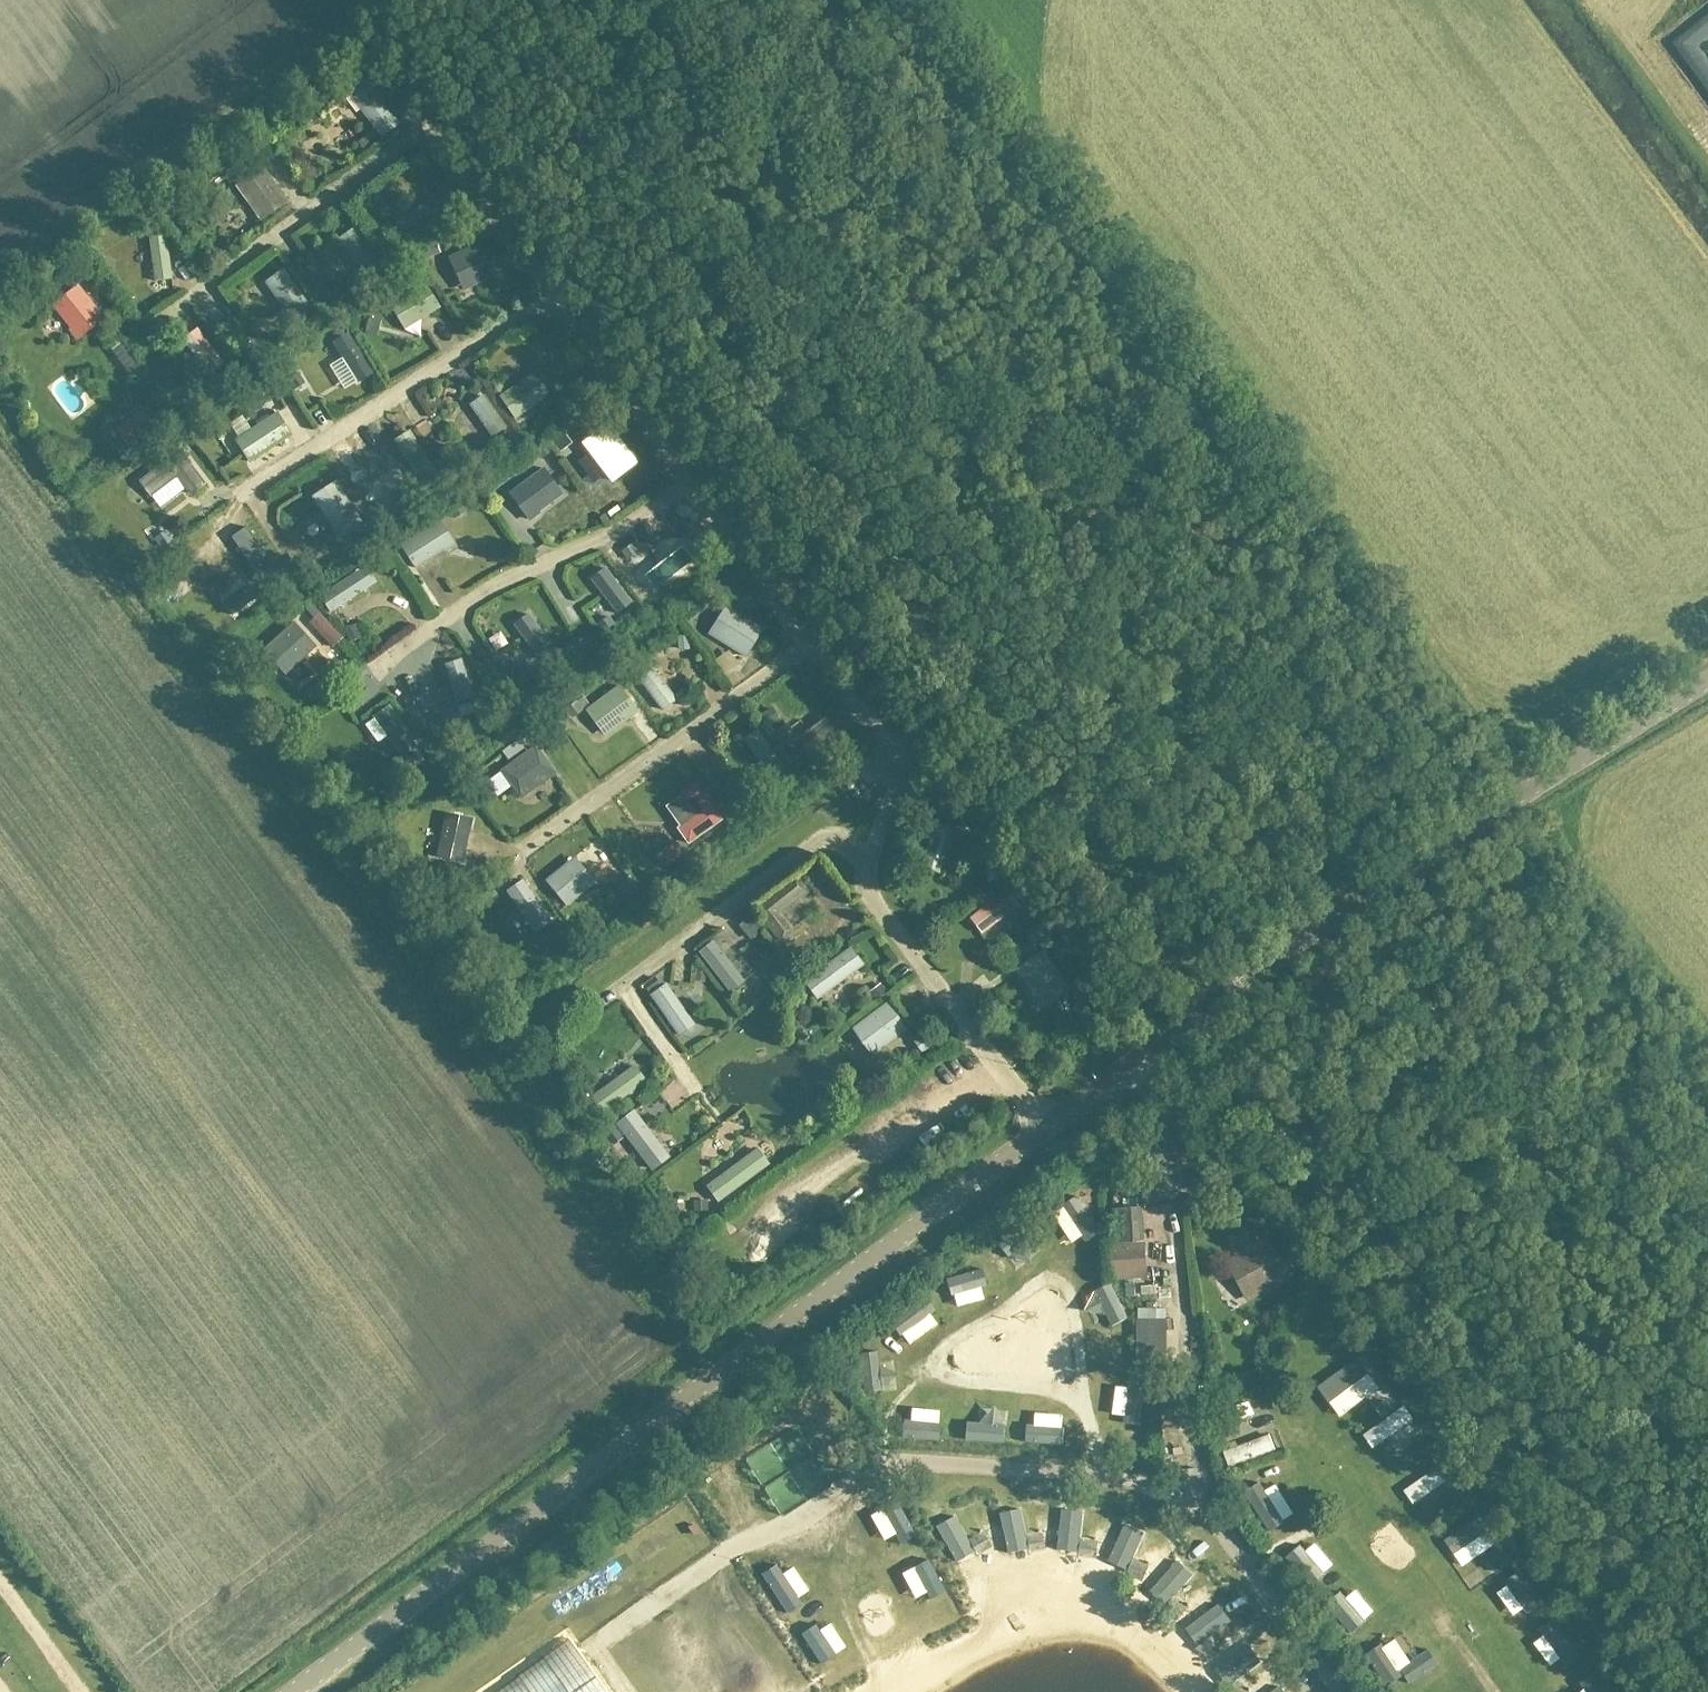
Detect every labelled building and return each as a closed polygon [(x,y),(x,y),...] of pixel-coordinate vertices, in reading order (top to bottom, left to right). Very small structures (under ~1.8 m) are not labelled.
[(351,88),(345,94),(380,139),(397,126),(362,81),(355,85),(351,88)] [(258,222),(285,203),(261,169),(234,188),(258,222)] [(442,213),(432,198),(392,227),(402,241),(442,213)] [(380,267),(354,231),(348,234),(344,237),(339,242),(364,278),(380,267)] [(164,238),(147,240),(153,283),(170,281),(164,238)] [(499,273),(485,244),(448,261),(457,280),(460,280),(470,283),(472,286),(499,273)] [(271,280),(265,285),(293,324),(311,312),(283,273),(276,277),(271,280)] [(424,286),(390,307),(404,330),(438,309),(424,286)] [(101,319),(76,287),(51,308),(69,331),(69,334),(74,340),(77,341),(84,335),(84,332),(101,319)] [(196,331),(181,342),(208,377),(222,366),(196,331)] [(333,344),(357,382),(359,381),(361,381),(363,380),(366,379),(367,377),(368,375),(371,374),(347,335),(333,344)] [(547,398),(531,375),(498,398),(514,420),(547,398)] [(492,439),(505,430),(483,398),(470,408),(492,439)] [(115,433),(125,446),(156,423),(146,410),(115,433)] [(290,437),(276,414),(234,441),(249,464),(290,437)] [(633,459),(609,427),(583,447),(601,470),(601,473),(606,480),(609,480),(616,475),(616,472),(633,459)] [(418,482),(433,473),(409,434),(404,436),(399,439),(394,443),(418,482)] [(575,442),(562,450),(570,462),(582,453),(575,442)] [(202,485),(178,453),(139,483),(150,497),(175,478),(188,496),(202,485)] [(561,497),(541,470),(509,494),(522,512),(521,515),(526,521),(530,522),(536,517),(537,514),(561,497)] [(335,484),(313,498),(313,500),(338,540),(361,526),(335,484)] [(400,547),(415,570),(443,552),(446,552),(453,548),(453,545),(449,538),(446,537),(437,523),(400,547)] [(243,529),(229,538),(258,581),(272,572),(243,529)] [(633,576),(642,589),(673,567),(664,553),(633,576)] [(368,574),(363,569),(319,598),(330,614),(374,585),(371,579),(368,574)] [(604,570),(589,581),(616,616),(630,605),(604,570)] [(743,659),(760,631),(724,609),(707,636),(743,659)] [(527,616),(512,627),(538,662),(553,651),(527,616)] [(305,639),(289,635),(279,672),(295,676),(305,639)] [(459,662),(444,667),(455,704),(471,699),(459,662)] [(648,666),(634,677),(660,712),(674,701),(648,666)] [(636,714),(616,687),(584,712),(604,738),(636,714)] [(786,710),(809,742),(822,732),(800,701),(786,710)] [(377,715),(373,720),(401,759),(416,748),(388,709),(382,712),(377,715)] [(656,747),(665,742),(654,721),(644,726),(656,747)] [(757,732),(743,741),(772,781),(785,772),(757,732)] [(805,739),(790,748),(797,761),(813,752),(805,739)] [(520,799),(553,776),(534,749),(501,773),(520,799)] [(721,821),(695,784),(680,794),(696,816),(677,830),(687,844),(721,821)] [(470,821),(444,815),(435,858),(461,864),(470,821)] [(939,873),(953,831),(935,825),(921,866),(927,869),(932,871),(939,873)] [(544,882),(565,907),(593,885),(572,860),(544,882)] [(779,913),(804,894),(792,879),(753,910),(778,941),(792,929),(779,913)] [(521,882),(505,893),(533,933),(539,930),(543,926),(548,922),(521,882)] [(1005,892),(970,919),(974,925),(977,929),(982,934),(1017,908),(1005,892)] [(729,992),(742,982),(712,943),(699,953),(729,992)] [(863,966),(850,949),(805,982),(808,989),(812,993),(818,999),(863,966)] [(1052,1002),(1067,990),(1041,954),(1016,972),(1035,999),(1035,1000),(1040,1008),(1043,1009),(1051,1003),(1052,1002)] [(761,968),(769,980),(784,970),(776,959),(761,968)] [(688,1029),(693,1025),(665,985),(649,996),(677,1036),(683,1033),(688,1029)] [(904,1032),(885,1005),(852,1029),(872,1056),(904,1032)] [(947,1075),(958,1091),(974,1081),(963,1064),(947,1075)] [(637,1072),(632,1068),(590,1099),(601,1114),(644,1083),(640,1077),(637,1072)] [(1192,1114),(1197,1111),(1191,1098),(1185,1101),(1192,1114)] [(633,1112),(616,1125),(650,1170),(657,1166),(662,1163),(668,1157),(633,1112)] [(706,1187),(717,1203),(767,1166),(763,1160),(760,1156),(755,1151),(706,1187)] [(1097,1190),(1057,1200),(1062,1220),(1102,1211),(1097,1190)] [(1110,1280),(1146,1277),(1141,1208),(1114,1210),(1117,1246),(1108,1246),(1110,1280)] [(1248,1297),(1287,1276),(1256,1218),(1233,1230),(1247,1256),(1230,1264),(1248,1297)] [(1113,1327),(1131,1321),(1116,1280),(1098,1287),(1113,1327)] [(891,1317),(904,1338),(941,1315),(928,1294),(891,1317)] [(861,1370),(893,1345),(881,1329),(849,1354),(861,1370)] [(1044,1433),(1060,1431),(1057,1390),(1041,1391),(1044,1433)] [(1407,1404),(1367,1433),(1378,1449),(1419,1420),(1407,1404)] [(790,1413),(767,1420),(771,1434),(795,1428),(790,1413)] [(1272,1431),(1226,1445),(1232,1464),(1278,1450),(1272,1431)] [(1449,1462),(1406,1486),(1416,1504),(1459,1479),(1449,1462)] [(1491,1525),(1480,1510),(1443,1537),(1453,1552),(1491,1525)] [(1019,1511),(999,1515),(1006,1554),(1022,1552),(1021,1547),(1025,1546),(1019,1511)] [(1060,1512),(1057,1552),(1073,1553),(1073,1548),(1077,1549),(1080,1513),(1060,1512)] [(953,1518),(935,1528),(955,1563),(968,1555),(966,1551),(970,1549),(953,1518)] [(1153,1525),(1139,1568),(1156,1574),(1170,1531),(1153,1525)] [(1123,1526),(1107,1563),(1121,1569),(1123,1565),(1127,1566),(1141,1534),(1123,1526)] [(925,1586),(940,1574),(916,1543),(901,1555),(925,1586)] [(599,1556),(614,1578),(627,1569),(612,1547),(599,1556)] [(585,1553),(571,1562),(603,1610),(617,1601),(585,1553)] [(1514,1554),(1477,1577),(1489,1595),(1525,1572),(1514,1554)] [(1175,1563),(1149,1593),(1161,1603),(1164,1600),(1167,1603),(1191,1576),(1175,1563)] [(1179,1590),(1193,1604),(1212,1585),(1198,1571),(1179,1590)] [(574,1613),(584,1607),(569,1584),(527,1611),(552,1650),(584,1629),(574,1613)] [(1216,1605),(1185,1630),(1195,1642),(1198,1639),(1201,1643),(1229,1620),(1216,1605)] [(830,1630),(816,1637),(836,1679),(851,1672),(830,1630)] [(493,1691),(603,1691),(567,1640),(493,1691)] [(1247,1646),(1215,1670),(1225,1683),(1228,1680),(1231,1684),(1259,1662),(1247,1646)] [(1400,1691),(1407,1691),(1443,1666),(1432,1651),(1392,1680),(1400,1691)] [(831,1682),(835,1691),(846,1691),(852,1690),(846,1676),(831,1682)]
